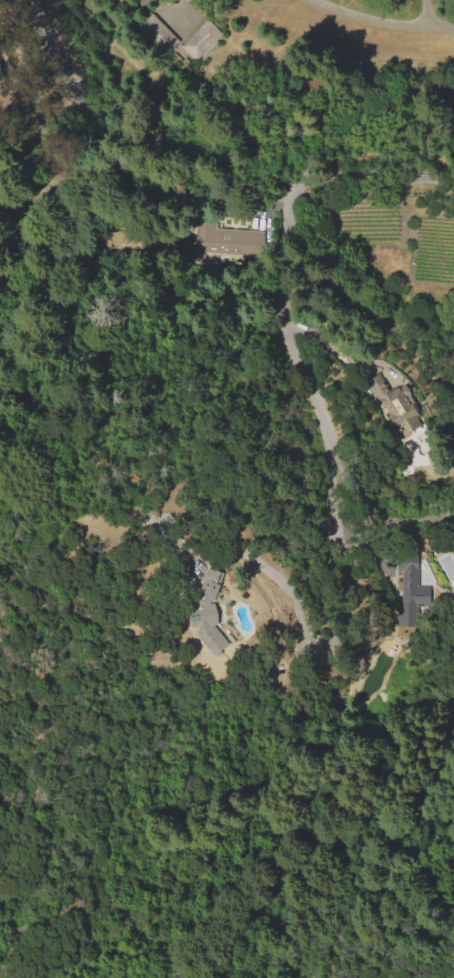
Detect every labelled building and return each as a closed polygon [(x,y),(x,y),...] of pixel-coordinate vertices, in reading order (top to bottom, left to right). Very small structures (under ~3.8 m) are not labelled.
[(141,29),(155,14),(184,43),(207,19),(225,36),(188,74),(141,29)] [(192,251),(264,255),(266,230),(215,228),(215,222),(194,221),(192,251)] [(366,383),(379,374),(391,393),(405,384),(412,395),(405,399),(411,407),(414,405),(419,413),(408,420),(418,436),(406,444),(366,383)] [(403,554),(419,554),(419,587),(431,587),(431,607),(420,607),(420,620),(404,620),(403,554)] [(192,632),(198,625),(186,620),(209,568),(225,576),(221,588),(215,603),(218,626),(216,630),(229,640),(218,653),(192,632)]
